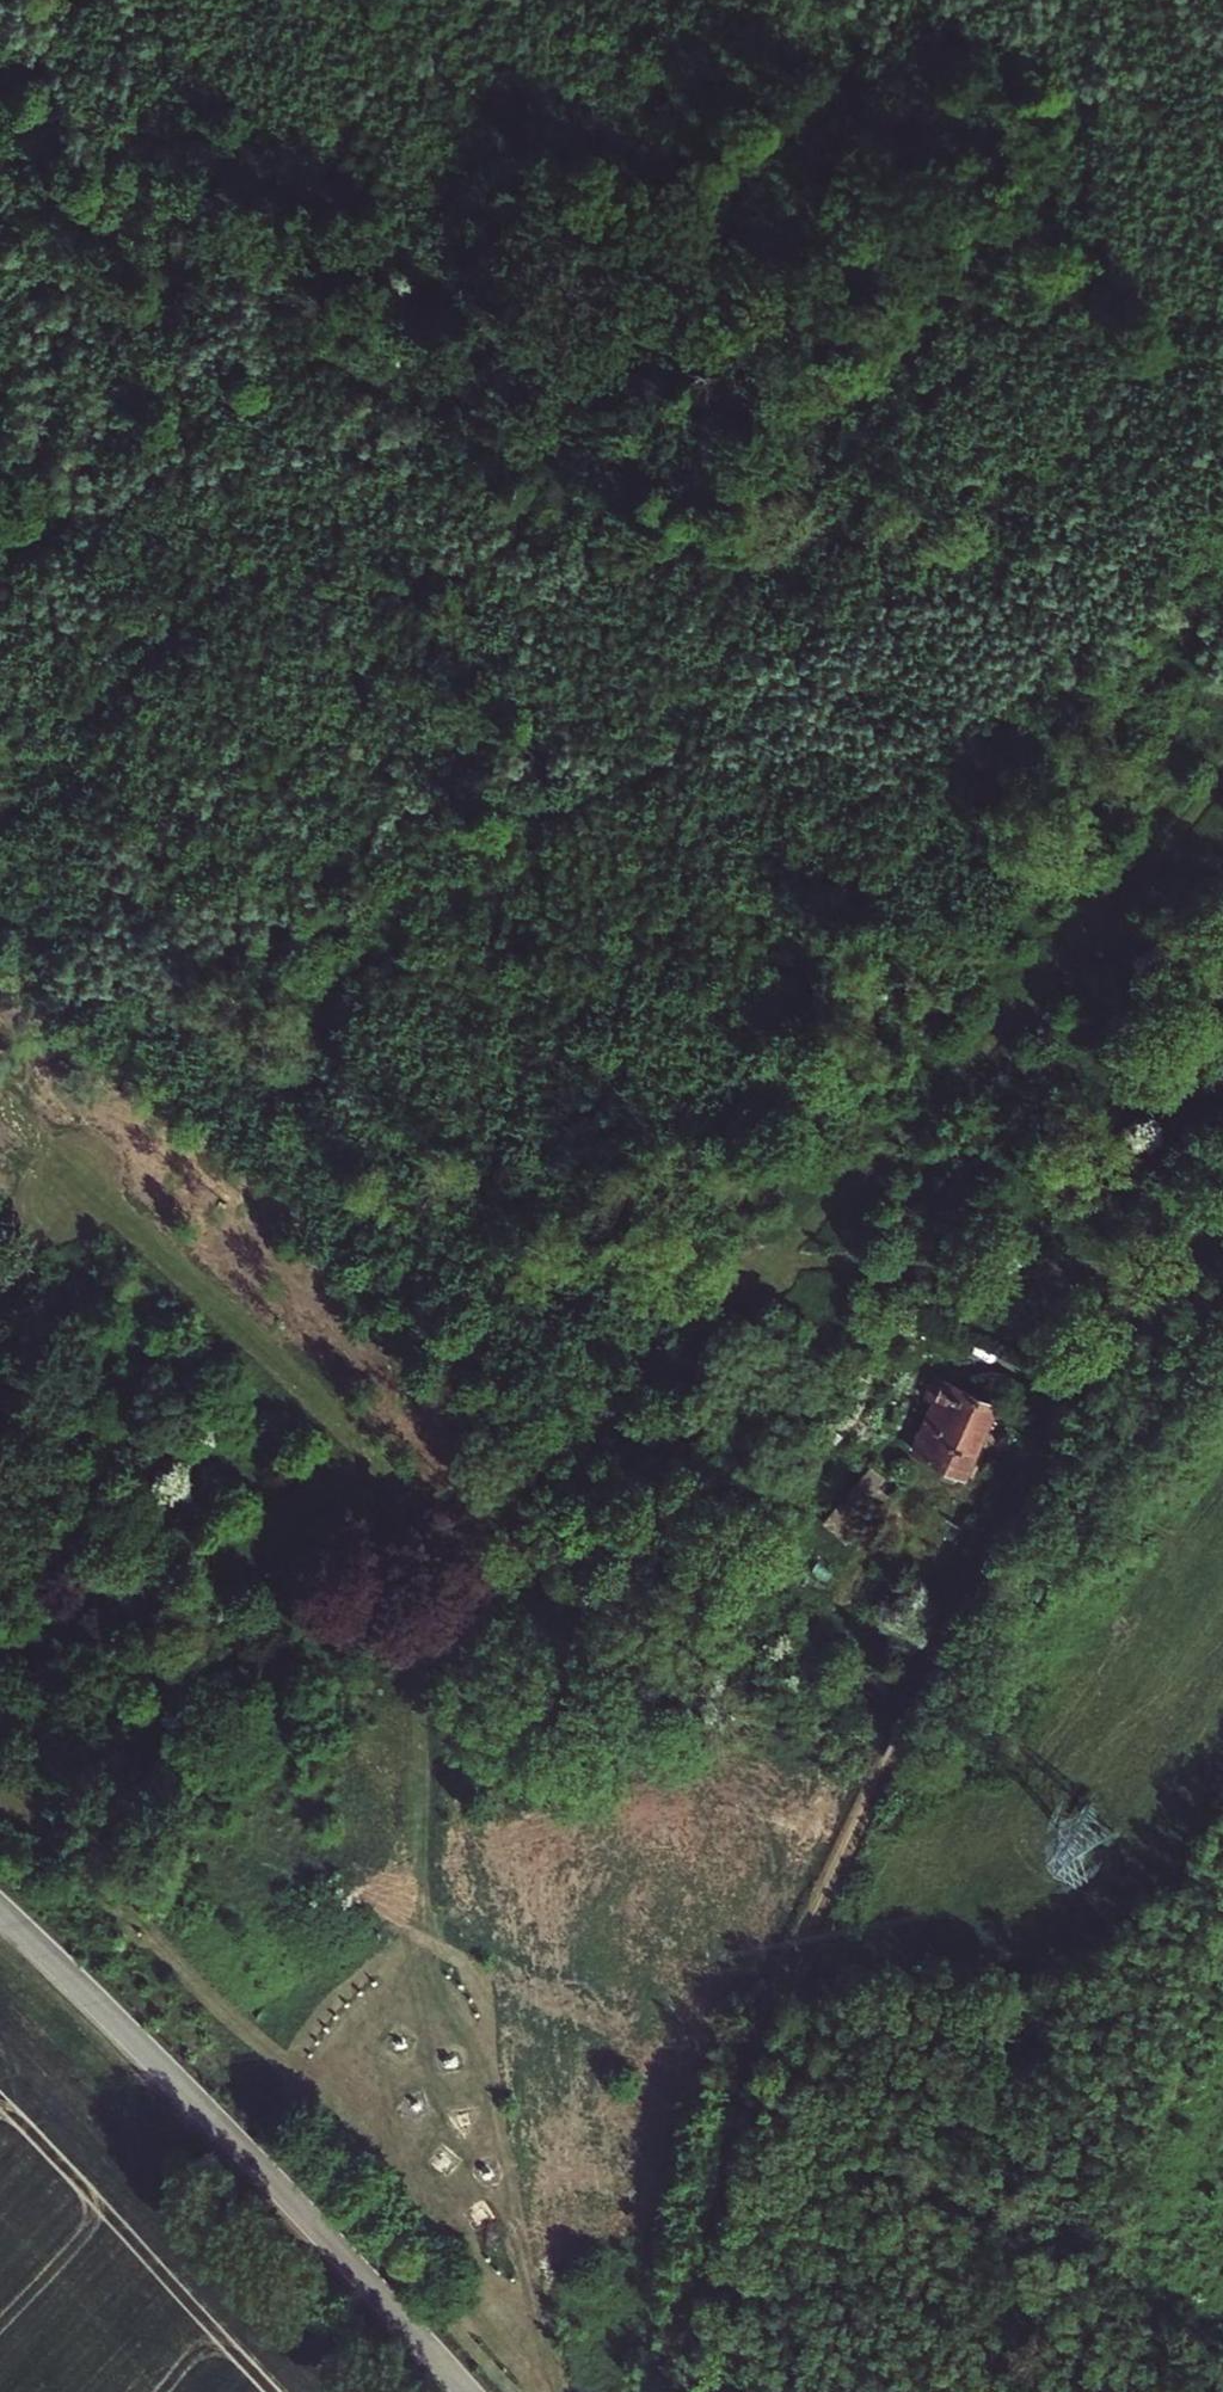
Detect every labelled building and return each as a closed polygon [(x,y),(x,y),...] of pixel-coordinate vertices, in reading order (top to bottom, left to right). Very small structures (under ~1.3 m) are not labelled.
[(955,1470),(964,1464),(970,1466),(1003,1397),(942,1366),(934,1384),(944,1388),(919,1440),(944,1451),(945,1466),(955,1470)]
